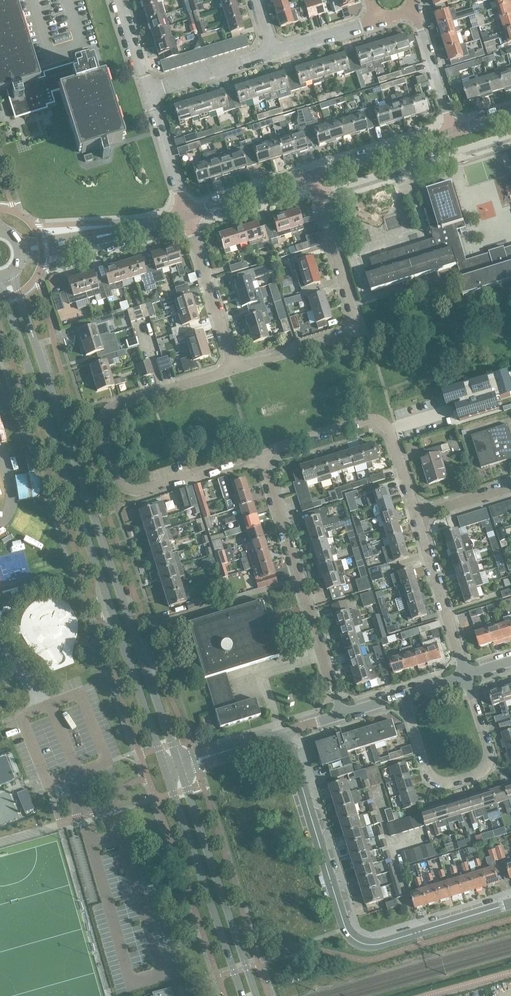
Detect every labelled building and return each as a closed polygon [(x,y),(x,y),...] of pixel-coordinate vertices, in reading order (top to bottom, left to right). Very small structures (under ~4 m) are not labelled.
[(38,75),(36,68),(15,0),(0,0),(0,93),(7,91),(15,119),(46,109),(45,106),(53,104),(50,94),(59,91),(78,155),(99,148),(102,159),(108,157),(106,151),(110,150),(109,145),(124,141),(104,76),(102,77),(94,51),(77,56),(79,64),(74,66),(74,64),(69,66),(69,67),(64,69),(63,68),(44,74),(45,78),(40,80),(39,75),(38,75)] [(162,0),(142,0),(144,8),(161,3),(163,3),(162,0)] [(236,6),(234,0),(220,0),(223,10),(236,6)] [(286,0),(273,4),(277,16),(290,12),(286,0)] [(352,0),(331,0),(335,12),(342,10),(341,8),(353,5),(352,0)] [(475,16),(481,14),(478,4),(483,3),(482,0),(471,0),(470,0),(473,9),(475,16)] [(491,5),(496,3),(498,9),(510,5),(510,0),(489,0),(491,5)] [(455,4),(456,10),(471,6),(469,1),(455,4)] [(321,2),(314,4),(318,16),(325,14),(321,2)] [(148,20),(165,15),(161,3),(144,8),(148,20)] [(312,5),(305,7),(309,18),(316,16),(312,5)] [(510,18),(510,7),(510,5),(498,9),(488,12),(490,18),(499,15),(501,21),(510,18)] [(227,22),(240,18),(236,6),(223,10),(227,22)] [(439,27),(452,23),(469,17),(469,18),(475,16),(473,9),(457,14),(455,9),(448,11),(435,15),(439,27)] [(295,10),(290,12),(277,16),(281,28),(294,24),(293,23),(298,22),(295,10)] [(301,27),(309,25),(306,14),(298,17),(301,27)] [(484,26),(485,25),(481,14),(475,16),(478,25),(479,27),(484,26)] [(151,32),(164,28),(164,27),(168,26),(165,15),(148,20),(151,32)] [(479,27),(478,25),(475,16),(469,18),(470,20),(472,26),(473,29),(476,28),(479,27)] [(240,18),(227,22),(230,34),(244,30),(240,18)] [(510,30),(510,18),(501,21),(505,32),(510,30)] [(455,35),(455,34),(462,32),(460,28),(454,30),(452,23),(439,27),(436,28),(438,34),(441,33),(443,39),(455,35)] [(489,37),(487,33),(486,33),(484,26),(479,27),(481,34),(483,39),(489,37)] [(164,28),(151,32),(155,44),(168,40),(164,28)] [(480,40),(476,28),(473,29),(470,30),(474,42),(480,40)] [(483,39),(484,44),(490,42),(501,39),(503,45),(499,47),(500,51),(505,49),(510,48),(510,30),(505,32),(489,37),(483,39)] [(411,55),(410,51),(405,35),(402,37),(401,34),(395,35),(396,37),(392,38),(397,55),(405,53),(406,57),(411,55)] [(239,37),(243,49),(249,47),(245,35),(239,37)] [(455,35),(443,39),(446,50),(459,46),(455,35)] [(243,49),(239,37),(233,39),(237,51),(243,49)] [(173,38),(168,40),(155,44),(159,56),(163,54),(165,60),(167,60),(173,58),(179,56),(173,38)] [(380,43),(386,63),(392,61),(391,57),(397,55),(392,38),(387,40),(388,41),(380,43)] [(237,51),(233,39),(227,41),(231,53),(237,51)] [(231,53),(227,41),(221,43),(225,55),(231,53)] [(225,55),(221,43),(215,45),(219,56),(225,55)] [(386,63),(380,43),(373,45),(373,44),(368,46),(373,62),(381,60),(382,64),(386,63)] [(209,46),(213,58),(219,56),(215,45),(209,46)] [(358,58),(352,60),(356,72),(368,69),(366,64),(373,62),(368,46),(363,47),(363,48),(356,51),(358,58)] [(464,62),(476,58),(485,56),(484,51),(475,54),(474,50),(468,52),(467,50),(461,52),(459,46),(446,50),(445,51),(445,53),(446,54),(447,56),(448,56),(450,62),(463,58),(464,62)] [(207,60),(203,48),(197,50),(201,62),(207,60)] [(201,62),(197,50),(191,52),(194,64),(201,62)] [(194,64),(191,52),(185,54),(188,66),(194,64)] [(188,66),(185,54),(179,56),(182,68),(188,66)] [(337,55),(332,57),(337,73),(344,71),(345,76),(356,72),(352,60),(347,62),(344,54),(337,57),(337,55)] [(182,68),(179,56),(173,58),(176,70),(182,68)] [(320,62),(326,81),(331,80),(330,76),(337,73),(332,57),(327,58),(327,60),(320,62)] [(176,70),(173,58),(167,60),(170,71),(176,70)] [(470,63),(472,69),(477,67),(484,65),(482,59),(470,63)] [(170,71),(167,60),(165,60),(160,62),(164,73),(170,71)] [(326,81),(320,62),(313,64),(312,63),(307,64),(313,81),(314,85),(326,81)] [(472,69),(470,63),(457,67),(452,68),(448,70),(451,78),(460,75),(459,72),(472,69)] [(298,77),(292,78),(296,91),(307,87),(306,83),(313,81),(307,64),(303,66),(303,67),(296,69),(298,77)] [(402,70),(404,76),(416,72),(414,66),(402,70)] [(510,66),(506,67),(507,69),(499,72),(500,75),(505,89),(506,92),(510,91),(510,68),(510,66)] [(404,76),(402,70),(401,70),(402,71),(394,74),(396,79),(404,76)] [(276,74),(272,76),(277,92),(284,90),(285,94),(296,91),(292,78),(286,80),(284,73),(277,75),(276,74)] [(417,85),(428,82),(426,75),(415,79),(417,85)] [(488,79),(492,93),(505,89),(500,75),(488,79)] [(260,80),(266,100),(271,98),(269,94),(277,92),(272,76),(267,77),(267,78),(260,80)] [(481,97),(476,83),(474,76),(469,78),(471,84),(464,86),(468,101),(481,97)] [(488,94),(492,93),(488,79),(476,83),(481,97),(482,100),(489,97),(488,94)] [(266,100),(260,80),(252,83),(252,82),(247,83),(252,100),(259,97),(260,101),(266,100)] [(238,95),(232,97),(235,109),(246,106),(245,102),(252,100),(247,83),(242,85),(243,86),(235,88),(238,95)] [(418,98),(411,100),(417,117),(422,115),(421,114),(429,112),(428,109),(430,108),(427,98),(425,99),(421,85),(415,86),(418,98)] [(224,92),(223,92),(222,89),(215,91),(216,93),(211,94),(216,111),(223,108),(224,112),(231,110),(232,115),(236,114),(234,109),(235,109),(232,97),(226,99),(224,92)] [(411,100),(404,102),(401,93),(396,94),(404,120),(412,117),(412,118),(417,117),(411,100)] [(216,111),(211,94),(206,96),(206,97),(199,99),(205,118),(210,117),(209,113),(216,111)] [(394,105),(387,107),(393,125),(397,123),(397,122),(404,120),(396,94),(395,94),(397,100),(393,101),(394,105)] [(205,118),(199,99),(192,101),(192,100),(187,102),(192,118),(199,116),(200,120),(205,118)] [(192,118),(187,102),(182,103),(182,104),(175,107),(181,126),(186,124),(185,120),(192,118)] [(387,126),(393,125),(387,107),(380,109),(379,105),(368,109),(372,121),(377,120),(380,127),(387,125),(387,126)] [(327,145),(332,143),(327,126),(320,128),(317,120),(312,122),(308,108),(302,110),(311,140),(317,139),(319,146),(327,144),(327,145)] [(366,123),(372,121),(368,109),(357,112),(358,117),(351,119),(356,136),(361,134),(361,133),(368,131),(366,123)] [(306,142),(311,140),(302,110),(301,110),(305,124),(295,127),(298,135),(291,137),(296,154),(301,153),(300,152),(308,150),(306,142)] [(337,118),(344,138),(351,136),(351,137),(356,136),(351,119),(344,121),(343,117),(337,118)] [(344,138),(337,118),(332,120),(334,124),(327,126),(332,143),(337,142),(336,141),(344,138)] [(199,140),(197,135),(196,135),(196,133),(184,137),(185,144),(199,140)] [(211,138),(213,143),(224,140),(223,135),(211,138)] [(277,137),(283,157),(291,155),(291,156),(296,154),(291,137),(283,139),(282,135),(277,137)] [(283,157),(277,137),(272,138),(273,143),(266,145),(271,162),(276,161),(276,159),(283,157)] [(199,142),(201,147),(213,143),(211,138),(199,142)] [(271,162),(266,145),(265,141),(247,146),(251,159),(257,157),(259,165),(266,163),(267,164),(271,162)] [(186,153),(188,152),(201,149),(200,147),(201,147),(199,142),(186,146),(177,149),(180,158),(187,156),(186,153)] [(245,161),(251,159),(247,146),(229,152),(235,173),(240,172),(240,171),(247,168),(245,161)] [(206,163),(211,181),(216,179),(216,178),(223,176),(217,155),(215,151),(211,152),(210,154),(212,159),(204,161),(205,164),(206,163)] [(217,155),(223,176),(230,174),(230,175),(235,173),(229,152),(217,155)] [(206,163),(205,164),(199,166),(197,161),(192,163),(198,184),(206,181),(206,182),(211,181),(206,163)] [(275,168),(273,162),(261,165),(263,171),(275,168)] [(510,281),(510,248),(466,263),(456,231),(460,230),(461,234),(468,232),(465,222),(452,182),(427,190),(433,210),(426,212),(434,240),(371,260),(374,270),(380,268),(381,271),(367,275),(366,275),(371,293),(372,292),(457,265),(458,266),(462,279),(459,280),(459,279),(458,280),(463,297),(464,297),(464,296),(510,281)] [(301,211),(298,212),(298,210),(287,214),(287,212),(284,213),(290,230),(297,228),(298,232),(303,230),(300,218),(302,217),(301,211)] [(274,223),(268,225),(275,245),(278,244),(276,238),(291,234),(290,230),(284,213),(282,213),(283,215),(273,218),(274,223)] [(242,226),(243,227),(243,228),(244,227),(248,242),(250,246),(257,244),(258,250),(275,245),(268,225),(257,228),(256,224),(246,227),(245,225),(242,226)] [(243,228),(243,227),(234,230),(233,229),(231,229),(236,246),(243,244),(245,248),(250,246),(248,242),(244,227),(243,228)] [(229,248),(236,246),(231,229),(229,230),(229,232),(219,235),(217,236),(219,242),(221,242),(225,254),(230,252),(229,248)] [(297,253),(309,249),(307,242),(295,246),(297,253)] [(163,251),(169,268),(176,266),(179,277),(184,275),(176,247),(163,251)] [(154,265),(149,266),(154,284),(165,281),(161,270),(169,268),(163,251),(151,254),(154,265)] [(317,268),(315,269),(312,259),(307,261),(305,254),(291,258),(293,265),(297,277),(318,271),(317,268)] [(140,258),(128,261),(133,279),(141,277),(144,287),(154,284),(149,266),(143,268),(140,258)] [(133,279),(128,261),(116,265),(121,283),(133,279)] [(243,269),(242,264),(241,263),(229,267),(231,273),(243,269)] [(107,279),(101,281),(106,299),(117,296),(115,290),(123,288),(121,283),(116,265),(104,269),(107,279)] [(236,296),(253,291),(253,290),(251,284),(255,282),(254,279),(272,273),(270,265),(251,270),(237,275),(239,282),(234,283),(237,293),(236,294),(236,296)] [(315,285),(320,283),(317,273),(318,273),(318,271),(297,277),(301,289),(303,295),(316,290),(315,285)] [(80,276),(86,293),(87,299),(95,297),(96,302),(106,299),(101,281),(96,282),(93,272),(80,276)] [(87,299),(86,293),(80,276),(68,279),(72,294),(67,295),(69,304),(87,299)] [(189,282),(192,290),(200,287),(197,279),(189,282)] [(174,285),(175,288),(177,294),(189,291),(187,284),(184,285),(183,282),(174,285)] [(284,298),(299,295),(297,284),(282,287),(284,298)] [(247,306),(248,312),(263,307),(271,305),(269,301),(263,302),(259,288),(253,290),(253,291),(236,296),(237,298),(238,297),(242,308),(247,306)] [(328,305),(327,305),(323,295),(318,296),(316,290),(303,295),(304,300),(307,299),(311,312),(329,307),(328,305)] [(278,292),(271,294),(274,303),(281,301),(278,292)] [(62,305),(59,295),(53,297),(57,311),(60,310),(59,306),(62,305)] [(172,316),(178,315),(195,309),(191,297),(163,306),(164,311),(170,309),(172,316)] [(139,306),(143,319),(149,317),(145,304),(139,306)] [(133,308),(136,321),(143,319),(139,306),(133,308)] [(247,330),(247,332),(264,326),(262,319),(266,318),(263,307),(248,312),(250,317),(245,319),(248,329),(247,330)] [(325,321),(331,319),(328,309),(329,309),(329,307),(306,313),(308,319),(313,317),(315,324),(316,324),(317,330),(327,327),(325,321)] [(136,321),(133,308),(127,310),(131,323),(136,321)] [(199,322),(195,309),(178,315),(180,322),(169,325),(172,336),(190,330),(189,325),(199,322)] [(293,331),(300,329),(296,316),(289,318),(293,331)] [(280,321),(284,334),(291,332),(287,319),(280,321)] [(99,339),(99,338),(107,336),(110,335),(108,328),(106,323),(78,332),(82,344),(99,339)] [(264,326),(247,332),(248,334),(250,333),(253,344),(272,338),(270,332),(266,334),(264,326)] [(192,336),(190,330),(172,336),(176,346),(186,343),(189,350),(206,345),(202,332),(192,336)] [(96,353),(98,359),(115,353),(116,353),(115,352),(116,352),(114,347),(111,348),(107,336),(99,338),(99,339),(82,344),(86,356),(96,353)] [(206,345),(189,350),(191,358),(180,361),(182,366),(210,357),(206,345)] [(89,367),(93,380),(110,374),(108,367),(119,364),(115,353),(98,359),(99,364),(89,367)] [(159,372),(166,370),(172,368),(168,356),(162,358),(156,360),(159,372)] [(136,366),(140,379),(154,374),(150,361),(136,366)] [(443,392),(447,406),(460,402),(461,405),(456,407),(460,421),(495,410),(500,409),(497,400),(510,396),(510,381),(509,375),(509,373),(493,377),(488,379),(472,384),(466,385),(452,390),(446,391),(443,392)] [(110,374),(93,380),(97,392),(125,384),(123,379),(112,382),(110,374)] [(471,436),(481,468),(507,460),(510,459),(510,442),(506,425),(496,428),(489,430),(471,436)] [(379,453),(380,452),(378,445),(377,444),(374,445),(374,444),(362,448),(366,463),(368,470),(374,468),(372,462),(379,459),(377,454),(379,453)] [(440,453),(442,452),(450,450),(448,444),(424,451),(426,457),(421,459),(429,485),(448,479),(440,453)] [(349,452),(354,467),(366,463),(362,448),(349,452)] [(354,467),(349,452),(348,449),(342,451),(342,454),(337,455),(342,471),(354,467)] [(342,471),(337,455),(325,459),(330,475),(342,471)] [(313,463),(318,478),(319,483),(331,479),(330,475),(325,459),(313,463)] [(295,490),(307,486),(306,482),(318,478),(313,463),(301,467),(302,469),(293,472),(297,483),(294,484),(295,490)] [(373,483),(385,479),(383,473),(371,477),(373,483)] [(230,498),(249,492),(245,479),(238,481),(237,478),(227,481),(228,484),(225,485),(230,498)] [(360,487),(359,482),(346,486),(348,491),(360,487)] [(199,484),(194,486),(197,495),(203,493),(200,484),(199,484)] [(297,495),(309,492),(307,486),(295,490),(297,495)] [(336,496),(338,501),(344,499),(341,493),(348,491),(346,486),(335,489),(337,496),(336,496)] [(377,504),(391,500),(387,488),(366,495),(370,507),(377,504)] [(347,501),(359,497),(357,491),(345,495),(347,501)] [(239,508),(252,504),(249,492),(230,498),(234,510),(239,508)] [(299,501),(311,497),(309,492),(297,495),(299,501)] [(201,509),(207,507),(203,493),(197,495),(201,509)] [(192,509),(197,507),(194,496),(188,497),(192,509)] [(301,507),(313,503),(311,497),(299,501),(301,507)] [(380,516),(395,511),(391,500),(377,504),(380,516)] [(143,524),(160,519),(167,517),(162,501),(151,505),(152,508),(139,512),(143,524)] [(501,504),(504,515),(510,514),(507,502),(501,504)] [(313,503),(301,507),(302,512),(314,508),(313,503)] [(252,504),(239,508),(241,515),(224,520),(226,525),(237,521),(237,522),(256,516),(252,504)] [(495,506),(499,517),(504,515),(501,504),(495,506)] [(499,517),(495,506),(489,508),(493,519),(499,517)] [(204,519),(210,517),(207,507),(201,509),(204,519)] [(309,532),(344,522),(343,519),(339,520),(339,517),(328,520),(327,515),(328,515),(329,512),(327,507),(308,513),(310,519),(306,521),(309,532)] [(480,511),(484,522),(490,520),(486,509),(480,511)] [(395,511),(380,516),(384,527),(398,523),(395,511)] [(475,512),(478,524),(484,522),(480,511),(475,512)] [(469,514),(472,525),(478,524),(475,512),(469,514)] [(463,516),(467,527),(472,525),(469,514),(463,516)] [(256,516),(237,522),(239,528),(224,533),(226,538),(246,531),(260,527),(256,516)] [(467,527),(463,516),(457,518),(461,529),(467,527)] [(146,536),(164,530),(160,519),(143,524),(146,536)] [(313,544),(327,539),(330,538),(328,533),(345,527),(344,522),(309,532),(313,544)] [(398,523),(384,527),(388,539),(402,534),(398,523)] [(487,534),(494,532),(492,526),(486,527),(487,534)] [(250,543),(263,539),(260,527),(246,531),(250,543)] [(150,548),(168,543),(173,541),(169,529),(164,530),(146,536),(150,548)] [(458,530),(451,532),(450,529),(440,533),(443,543),(446,542),(448,546),(469,539),(468,534),(460,537),(458,530)] [(402,534),(388,539),(390,546),(382,548),(384,553),(406,546),(402,534)] [(500,543),(506,541),(504,534),(498,536),(500,543)] [(491,545),(497,543),(495,537),(489,539),(491,545)] [(263,539),(250,543),(246,545),(248,551),(241,553),(243,559),(248,557),(254,556),(267,551),(263,539)] [(327,539),(313,544),(316,555),(336,549),(335,545),(329,546),(327,539)] [(451,558),(473,551),(469,539),(448,546),(451,558)] [(475,551),(484,547),(481,542),(473,546),(475,551)] [(154,560),(171,554),(168,543),(150,548),(154,560)] [(406,546),(384,553),(387,564),(395,562),(409,558),(406,546)] [(320,567),(334,563),(332,557),(338,555),(336,549),(316,555),(320,567)] [(218,567),(225,565),(228,564),(224,551),(214,554),(218,567)] [(267,551),(254,556),(248,557),(250,564),(246,565),(248,570),(252,569),(258,567),(271,563),(267,551)] [(455,569),(469,565),(476,562),(473,551),(451,558),(455,569)] [(171,554),(154,560),(157,572),(175,566),(171,554)] [(361,554),(355,556),(357,562),(358,568),(364,566),(361,554)] [(324,578),(345,572),(341,560),(334,563),(320,567),(324,578)] [(498,568),(504,566),(502,560),(496,562),(498,568)] [(271,563),(258,567),(252,569),(258,589),(277,584),(271,563)] [(161,584),(178,578),(184,576),(181,565),(175,566),(157,572),(161,584)] [(225,565),(218,567),(222,578),(228,576),(225,565)] [(458,581),(472,576),(469,565),(455,569),(458,581)] [(370,576),(382,572),(380,566),(369,570),(370,576)] [(504,566),(498,568),(500,574),(498,575),(499,580),(509,577),(508,574),(506,572),(504,566)] [(402,585),(417,581),(413,569),(399,574),(402,585)] [(345,572),(324,578),(327,590),(345,584),(343,577),(346,576),(345,572)] [(382,572),(370,576),(372,582),(384,578),(382,572)] [(462,592),(476,588),(484,585),(480,574),(472,576),(458,581),(462,592)] [(360,593),(371,589),(368,577),(356,581),(360,593)] [(165,596),(182,590),(178,578),(161,584),(165,596)] [(417,581),(402,585),(406,597),(420,592),(417,581)] [(476,588),(462,592),(465,604),(480,600),(476,588)] [(501,592),(503,598),(510,596),(510,589),(501,592)] [(182,590),(165,596),(168,607),(186,602),(182,590)] [(353,600),(360,599),(358,592),(351,594),(353,600)] [(362,602),(374,598),(372,592),(360,596),(362,602)] [(405,609),(409,608),(424,604),(420,592),(406,597),(402,598),(405,609)] [(334,599),(337,608),(347,604),(345,596),(334,599)] [(374,598),(362,602),(364,608),(376,604),(374,598)] [(199,600),(187,604),(189,610),(201,606),(199,600)] [(226,673),(279,657),(262,601),(187,624),(205,680),(215,711),(220,728),(260,716),(255,699),(236,705),(226,673)] [(385,603),(380,605),(383,617),(389,615),(385,603)] [(492,605),(494,611),(501,609),(499,603),(492,605)] [(424,604),(409,608),(413,620),(427,616),(424,604)] [(483,614),(481,608),(469,612),(471,618),(483,614)] [(338,623),(339,628),(358,622),(354,610),(333,617),(335,624),(338,623)] [(373,617),(377,629),(383,627),(379,615),(373,617)] [(504,643),(510,641),(510,639),(510,638),(510,624),(509,616),(503,618),(505,624),(499,626),(504,643)] [(340,640),(343,639),(357,635),(355,628),(359,626),(358,622),(339,628),(340,632),(338,633),(340,640)] [(425,633),(441,628),(440,622),(418,628),(420,634),(425,633)] [(504,643),(499,626),(492,628),(491,623),(486,625),(487,630),(492,644),(496,643),(497,645),(504,643)] [(389,634),(401,631),(399,625),(393,626),(387,628),(389,634)] [(492,644),(487,630),(476,633),(480,648),(482,647),(492,644)] [(430,647),(425,633),(420,634),(425,649),(429,663),(434,662),(434,665),(445,662),(441,651),(439,652),(437,645),(430,647)] [(345,647),(346,651),(360,646),(366,644),(364,640),(359,641),(357,635),(343,639),(340,640),(342,647),(345,647)] [(381,640),(383,646),(389,644),(388,638),(381,640)] [(347,663),(350,662),(364,658),(360,646),(346,651),(348,655),(345,656),(347,663)] [(376,654),(382,652),(380,646),(374,648),(376,654)] [(418,667),(413,652),(411,647),(400,650),(402,656),(406,671),(418,667)] [(418,667),(418,670),(426,668),(425,665),(429,663),(425,649),(413,652),(418,667)] [(382,652),(376,654),(378,661),(384,659),(382,652)] [(47,662),(52,676),(69,670),(66,662),(73,660),(71,654),(47,662)] [(406,671),(402,656),(390,660),(394,674),(406,671)] [(353,674),(368,669),(364,658),(350,662),(353,674)] [(385,664),(379,666),(383,678),(389,676),(385,664)] [(368,669),(353,674),(357,685),(371,681),(368,669)] [(505,703),(510,701),(510,686),(501,689),(505,703)] [(505,703),(501,689),(489,693),(489,694),(486,695),(488,701),(491,700),(493,706),(500,704),(503,715),(504,716),(505,721),(510,719),(509,714),(505,703)] [(510,719),(498,723),(500,729),(510,726),(510,722),(510,719)] [(380,725),(385,742),(398,738),(393,721),(380,725)] [(385,742),(380,725),(368,729),(373,746),(370,747),(373,755),(378,753),(375,745),(385,742)] [(355,733),(360,750),(370,747),(373,746),(368,729),(355,733)] [(506,748),(510,746),(510,730),(501,734),(503,740),(500,741),(503,748),(506,748)] [(343,736),(348,754),(356,751),(357,755),(362,754),(360,750),(355,733),(343,736)] [(338,771),(352,766),(348,754),(343,736),(343,735),(337,736),(338,738),(316,745),(323,767),(336,763),(338,771)] [(389,756),(391,761),(404,757),(402,751),(389,755),(389,756)] [(378,753),(373,755),(376,764),(380,763),(380,764),(381,764),(380,759),(378,753)] [(13,781),(3,757),(0,759),(0,786),(13,781)] [(396,781),(411,777),(406,763),(389,768),(392,776),(395,775),(396,781)] [(352,766),(338,771),(340,777),(354,773),(352,766)] [(368,775),(374,774),(380,772),(378,766),(366,769),(368,775)] [(374,774),(378,785),(383,784),(380,772),(374,774)] [(378,785),(374,774),(368,775),(372,787),(378,785)] [(364,789),(369,788),(366,775),(360,777),(364,789)] [(401,795),(415,791),(411,777),(396,781),(401,795)] [(333,799),(351,794),(347,781),(329,787),(333,799)] [(505,787),(493,791),(497,805),(509,801),(505,787)] [(21,804),(31,800),(26,790),(17,794),(21,804)] [(351,794),(333,799),(337,811),(354,805),(361,803),(358,791),(351,794)] [(415,791),(401,795),(405,809),(419,805),(415,791)] [(493,791),(481,795),(485,808),(493,806),(496,817),(501,816),(497,805),(493,791)] [(481,795),(469,799),(473,812),(485,808),(481,795)] [(469,799),(458,802),(462,816),(469,813),(474,830),(479,829),(473,812),(469,799)] [(458,802),(445,806),(451,823),(458,821),(461,828),(462,828),(465,836),(468,835),(462,816),(458,802)] [(400,803),(394,805),(397,813),(403,811),(400,803)] [(340,822),(358,817),(354,805),(337,811),(340,822)] [(445,806),(434,810),(440,829),(447,826),(448,832),(453,831),(451,823),(445,806)] [(389,822),(395,821),(391,809),(385,811),(389,822)] [(440,829),(434,810),(422,813),(426,826),(426,827),(433,825),(437,836),(442,835),(440,829)] [(416,815),(420,828),(426,826),(422,813),(416,815)] [(363,815),(358,817),(340,822),(344,834),(362,829),(367,828),(363,815)] [(410,817),(414,830),(420,828),(416,815),(410,817)] [(381,823),(378,816),(372,818),(375,825),(381,823)] [(404,819),(408,832),(414,830),(410,817),(404,819)] [(399,821),(403,833),(408,832),(404,819),(399,821)] [(393,822),(397,835),(403,833),(399,821),(393,822)] [(397,835),(393,822),(387,824),(391,837),(397,835)] [(348,846),(365,841),(370,840),(368,833),(363,835),(362,829),(344,834),(348,846)] [(483,872),(487,887),(499,883),(493,863),(499,861),(495,850),(492,839),(489,840),(492,850),(488,851),(490,857),(485,858),(489,870),(483,872)] [(351,858),(369,853),(373,851),(371,845),(367,847),(365,841),(348,846),(351,858)] [(480,851),(486,849),(483,842),(477,844),(480,851)] [(447,852),(455,850),(453,843),(445,845),(447,852)] [(425,845),(429,858),(435,857),(432,844),(425,845)] [(420,847),(423,860),(429,858),(425,845),(420,847)] [(414,849),(418,862),(423,860),(420,847),(414,849)] [(506,861),(506,858),(504,854),(503,854),(501,848),(495,850),(499,861),(503,873),(508,871),(510,880),(510,859),(506,861)] [(408,851),(412,864),(418,862),(414,849),(408,851)] [(412,864),(408,851),(402,853),(405,866),(412,864)] [(355,870),(373,865),(378,863),(376,857),(371,859),(369,853),(351,858),(355,870)] [(487,887),(483,872),(479,859),(474,861),(476,868),(475,868),(477,874),(471,876),(475,891),(487,887)] [(459,880),(463,894),(475,891),(471,876),(467,863),(461,864),(465,878),(459,880)] [(359,882),(376,876),(381,875),(379,869),(374,870),(373,865),(355,870),(359,882)] [(397,875),(395,871),(390,872),(393,884),(399,882),(397,875)] [(362,893),(380,888),(376,876),(359,882),(362,893)] [(428,905),(423,891),(419,878),(415,879),(419,892),(411,894),(416,909),(428,905)] [(447,883),(451,898),(463,894),(459,880),(447,883)] [(399,882),(393,884),(397,895),(402,893),(399,882)] [(435,887),(440,902),(451,898),(447,883),(435,887)] [(440,902),(435,887),(423,891),(428,905),(440,902)] [(380,888),(362,893),(366,906),(384,900),(380,888)] [(356,911),(365,909),(363,900),(354,902),(356,911)] [(388,911),(399,908),(397,901),(386,904),(388,911)]
